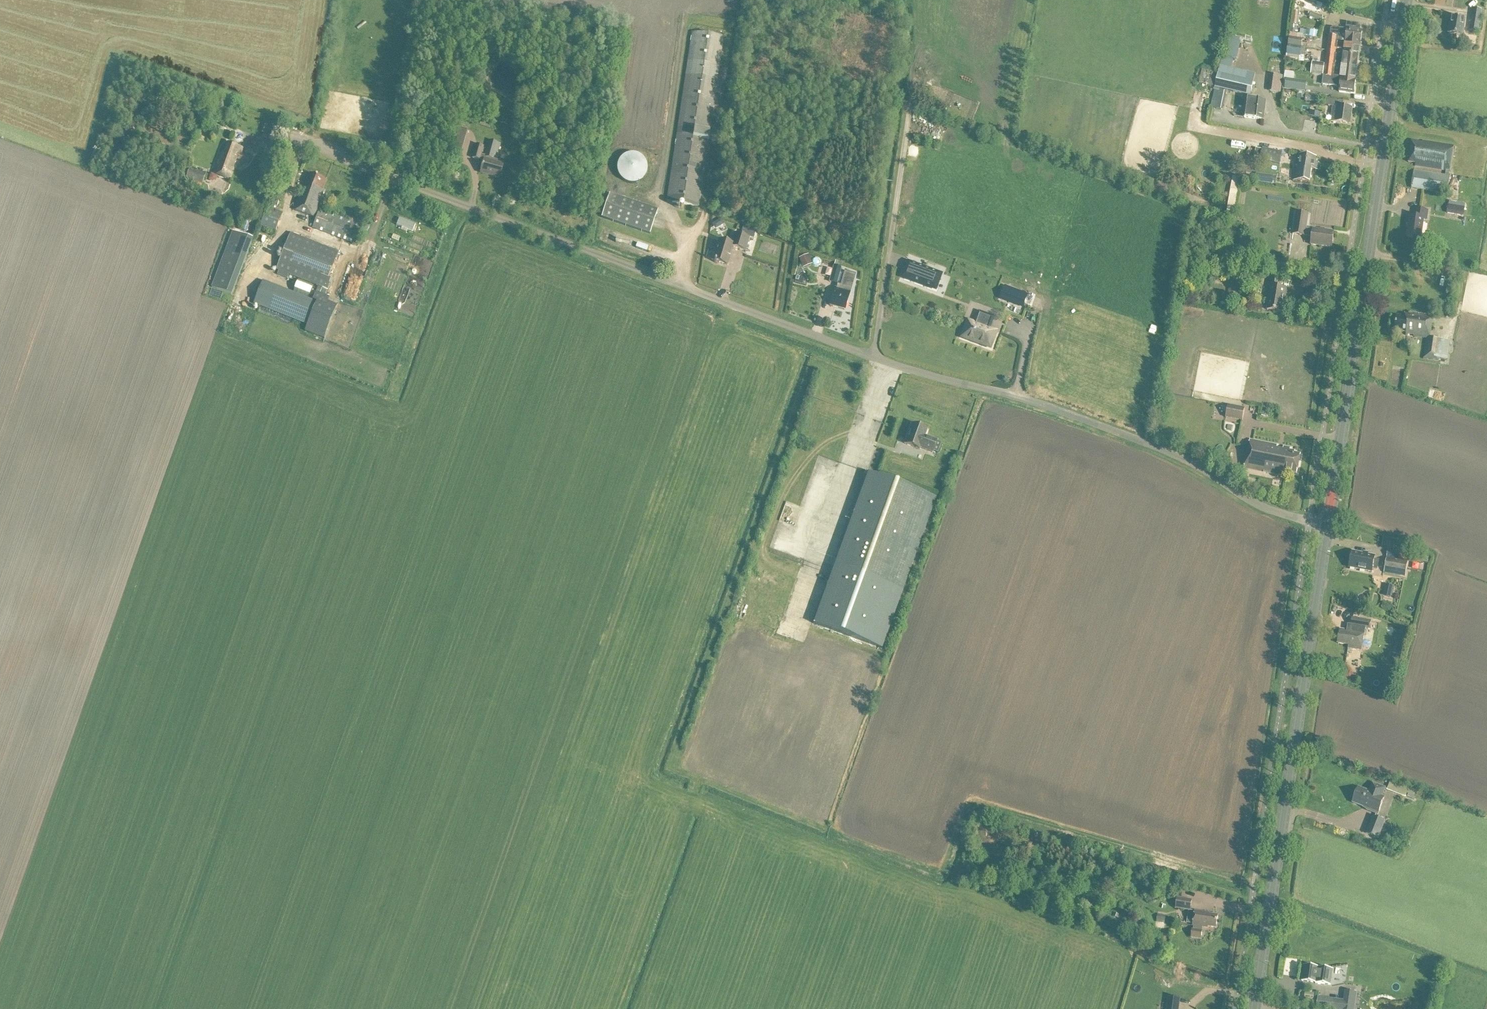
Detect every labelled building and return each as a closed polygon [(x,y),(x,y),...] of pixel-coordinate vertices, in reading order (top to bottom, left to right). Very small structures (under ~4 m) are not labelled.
[(1321,11),(1324,3),(1316,0),(1295,0),(1295,2),(1321,11)] [(1484,12),(1473,10),(1469,32),(1479,34),(1481,20),(1483,20),(1484,12)] [(1463,38),(1466,21),(1452,18),(1449,36),(1463,38)] [(1330,38),(1329,42),(1360,46),(1362,33),(1360,32),(1361,30),(1359,27),(1348,26),(1348,31),(1347,31),(1347,32),(1333,30),(1331,31),(1331,38),(1330,38)] [(693,33),(689,62),(668,203),(698,208),(719,67),(724,38),(693,33)] [(1288,49),(1301,50),(1303,41),(1290,39),(1288,49)] [(1329,42),(1328,54),(1335,55),(1336,50),(1344,51),(1344,52),(1344,56),(1359,58),(1361,46),(1360,46),(1329,42)] [(1299,62),(1301,50),(1288,49),(1286,60),(1299,62)] [(1358,70),(1359,58),(1344,56),(1335,55),(1328,54),(1326,66),(1358,70)] [(1323,77),(1325,65),(1313,63),(1311,76),(1323,77)] [(1333,79),(1356,82),(1358,70),(1326,66),(1326,70),(1334,71),(1333,79)] [(1202,69),(1200,83),(1206,84),(1204,102),(1212,103),(1216,71),(1202,69)] [(1326,70),(1325,78),(1331,79),(1330,87),(1340,89),(1340,94),(1354,96),(1356,82),(1333,79),(1334,71),(1326,70)] [(1215,89),(1250,97),(1253,83),(1218,75),(1215,89)] [(1273,76),(1273,93),(1283,94),(1283,76),(1273,76)] [(1307,85),(1286,82),(1285,91),(1306,93),(1307,85)] [(1306,95),(1305,103),(1314,104),(1315,96),(1306,95)] [(1322,106),(1329,107),(1334,108),(1332,123),(1351,126),(1353,111),(1343,109),(1344,103),(1323,100),(1322,106)] [(1247,101),(1247,104),(1245,119),(1250,120),(1263,122),(1266,103),(1247,101)] [(267,122),(262,134),(274,138),(279,126),(267,122)] [(449,152),(460,155),(467,130),(456,127),(449,152)] [(480,174),(500,179),(503,166),(497,164),(497,162),(493,160),(495,154),(497,154),(500,145),(489,142),(485,157),(481,156),(483,149),(475,147),(472,159),(480,161),(480,160),(484,161),(480,174)] [(1423,143),(1412,142),(1408,164),(1416,165),(1415,167),(1446,172),(1445,175),(1449,176),(1449,173),(1450,173),(1454,147),(1423,142),(1423,143)] [(248,164),(249,159),(241,156),(243,150),(228,145),(224,155),(222,154),(215,175),(229,181),(236,160),(248,164)] [(1263,150),(1260,161),(1280,165),(1282,154),(1263,150)] [(631,185),(633,185),(635,185),(637,184),(640,183),(642,182),(643,180),(645,178),(646,176),(647,174),(647,172),(647,170),(647,167),(646,165),(646,163),(644,161),(643,159),(641,158),(639,157),(637,156),(635,155),(632,155),(630,155),(628,155),(626,156),(624,157),(622,159),(620,161),(619,162),(618,165),(617,167),(617,169),(617,171),(617,174),(618,176),(619,178),(621,180),(622,181),(624,183),(626,184),(628,185),(631,185)] [(1320,166),(1316,166),(1317,159),(1300,157),(1299,168),(1297,168),(1295,179),(1297,179),(1297,182),(1310,184),(1312,171),(1319,172),(1320,166)] [(190,169),(185,182),(202,188),(206,175),(190,169)] [(1445,177),(1414,172),(1411,189),(1447,195),(1449,178),(1449,176),(1445,175),(1445,177)] [(322,192),(326,181),(310,176),(306,186),(303,185),(294,211),(314,218),(324,193),(322,192)] [(1257,177),(1256,183),(1272,185),(1273,180),(1257,177)] [(650,236),(658,212),(610,195),(602,219),(650,236)] [(1448,206),(1446,214),(1455,216),(1456,207),(1448,206)] [(260,229),(274,235),(283,215),(268,209),(260,229)] [(356,245),(363,227),(319,211),(312,229),(356,245)] [(1415,219),(1410,218),(1407,239),(1421,241),(1424,222),(1426,222),(1428,213),(1416,211),(1415,219)] [(1332,249),(1334,234),(1314,231),(1306,230),(1308,216),(1296,214),(1293,236),(1305,238),(1305,237),(1313,238),(1311,246),(1332,249)] [(749,239),(753,240),(756,231),(743,227),(740,236),(749,239)] [(233,296),(253,240),(238,234),(232,232),(212,288),(217,290),(233,296)] [(331,281),(328,280),(339,254),(291,235),(276,271),(278,272),(277,276),(287,280),(288,276),(327,291),(331,281)] [(719,242),(712,262),(714,263),(714,264),(716,264),(716,263),(727,267),(733,248),(746,252),(749,239),(740,236),(734,235),(731,245),(719,242)] [(1246,252),(1244,261),(1253,263),(1254,254),(1246,252)] [(803,269),(812,266),(808,256),(799,260),(803,269)] [(910,264),(904,279),(936,290),(940,278),(932,275),(933,272),(910,264)] [(841,270),(833,267),(828,283),(837,286),(841,270)] [(835,289),(830,307),(845,311),(851,289),(855,275),(845,272),(839,291),(835,289)] [(1280,290),(1282,282),(1271,280),(1270,288),(1271,288),(1268,312),(1282,314),(1285,298),(1286,299),(1287,291),(1280,290)] [(308,300),(263,282),(254,305),(307,326),(305,332),(325,339),(337,307),(328,303),(330,298),(316,293),(312,302),(308,300)] [(292,290),(306,293),(307,287),(294,284),(292,290)] [(1227,299),(1240,301),(1243,288),(1233,286),(1232,290),(1229,289),(1227,299)] [(907,302),(919,307),(923,296),(910,292),(907,302)] [(994,319),(980,314),(983,315),(979,326),(969,322),(963,338),(991,349),(997,333),(990,330),(994,319)] [(1397,317),(1395,333),(1406,335),(1406,338),(1408,338),(1408,336),(1414,337),(1414,339),(1426,341),(1424,361),(1438,363),(1441,342),(1429,340),(1433,318),(1412,315),(1412,317),(1405,316),(1405,318),(1397,317)] [(1432,372),(1433,365),(1415,363),(1415,371),(1432,372)] [(1228,406),(1226,419),(1243,422),(1245,410),(1228,406)] [(932,453),(937,454),(941,444),(936,443),(936,441),(924,437),(926,430),(911,425),(904,445),(919,450),(920,449),(932,453)] [(1298,475),(1301,457),(1295,456),(1296,453),(1290,452),(1291,450),(1250,442),(1245,470),(1286,478),(1287,473),(1298,475)] [(867,474),(833,568),(813,624),(881,649),(936,498),(867,474)] [(1388,551),(1387,559),(1384,574),(1405,578),(1409,562),(1399,560),(1400,553),(1388,551)] [(1375,558),(1354,553),(1352,554),(1349,569),(1372,573),(1373,570),(1377,570),(1378,562),(1374,561),(1375,558)] [(1428,563),(1429,558),(1412,555),(1411,560),(1428,563)] [(1340,631),(1338,644),(1349,646),(1348,649),(1361,652),(1364,636),(1365,636),(1366,630),(1370,631),(1371,622),(1353,619),(1352,626),(1348,625),(1347,632),(1340,631)] [(1388,790),(1387,792),(1406,798),(1406,797),(1407,795),(1408,796),(1408,798),(1413,800),(1416,792),(1390,783),(1388,790)] [(1381,797),(1385,789),(1372,784),(1369,793),(1358,788),(1352,803),(1368,809),(1367,811),(1377,815),(1384,798),(1381,797)] [(627,788),(624,794),(637,799),(639,793),(627,788)] [(1386,823),(1373,818),(1366,834),(1379,839),(1386,823)] [(1190,911),(1192,900),(1178,898),(1176,909),(1190,911)] [(1195,912),(1193,927),(1191,938),(1201,940),(1203,928),(1207,929),(1207,928),(1216,929),(1218,917),(1205,915),(1205,913),(1195,912)] [(1157,915),(1156,923),(1166,924),(1167,916),(1157,915)] [(1330,986),(1332,971),(1304,967),(1302,982),(1330,986)] [(1318,999),(1317,1008),(1355,1008),(1358,994),(1346,992),(1344,1003),(1318,999)] [(1169,1008),(1180,1008),(1181,1000),(1170,999),(1169,1008)]
